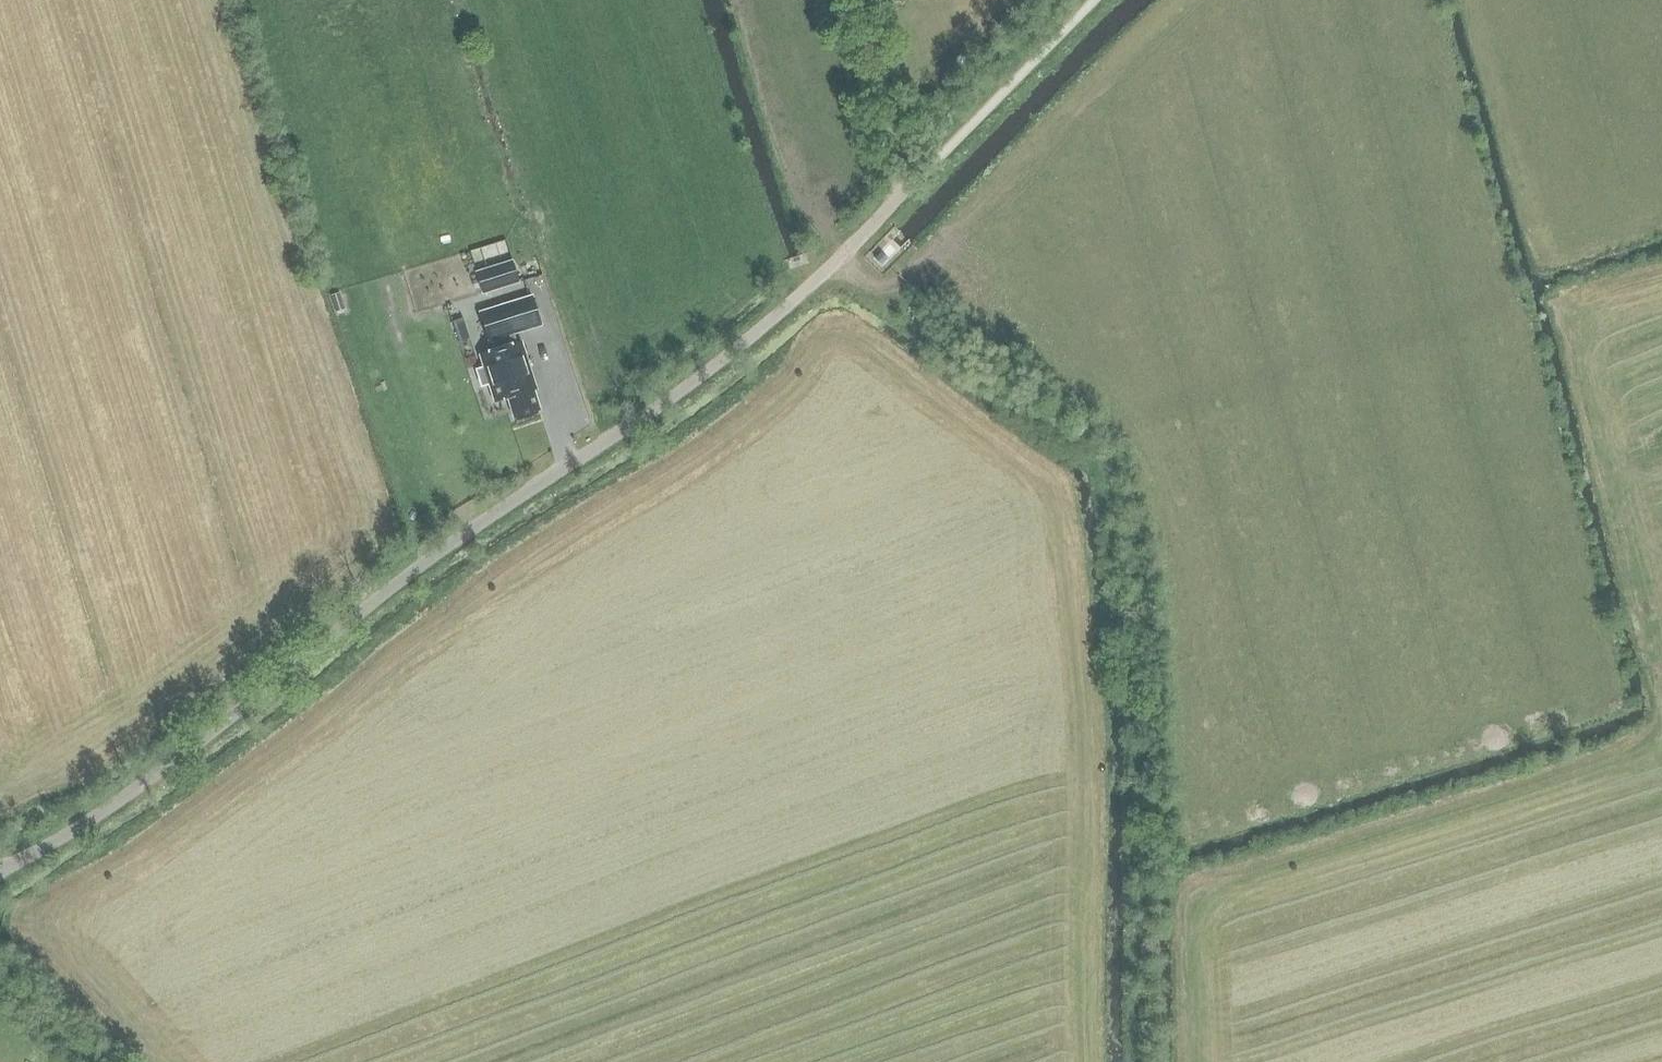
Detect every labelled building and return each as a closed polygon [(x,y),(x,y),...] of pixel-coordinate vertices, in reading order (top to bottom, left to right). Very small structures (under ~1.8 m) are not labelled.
[(473,250),(480,270),(516,257),(509,238),(473,250)] [(483,294),(519,282),(513,262),(477,273),(483,294)] [(492,341),(495,351),(480,356),(484,368),(477,371),(482,386),(489,384),(495,403),(508,399),(514,419),(540,410),(534,391),(537,390),(534,380),(531,370),(522,343),(517,344),(514,334),(542,326),(532,297),(481,313),(490,342),(492,341)]
